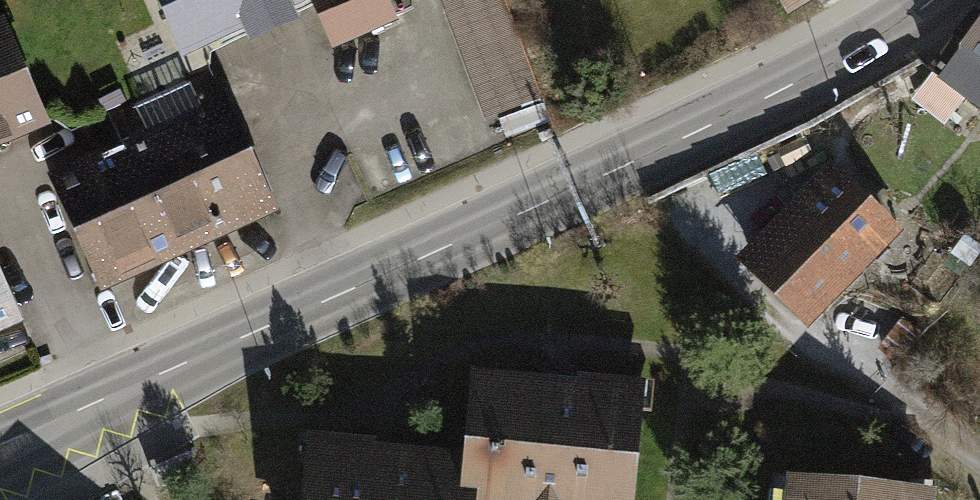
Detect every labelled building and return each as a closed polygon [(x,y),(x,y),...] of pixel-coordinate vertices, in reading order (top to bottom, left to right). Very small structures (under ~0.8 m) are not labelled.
[(208,39),(294,0),(191,0),(208,39)] [(329,48),(397,18),(389,0),(307,0),(329,48)] [(485,121),(544,99),(507,0),(440,0),(485,121)] [(790,21),(825,0),(777,0),(790,21)] [(0,21),(0,144),(45,125),(0,21)] [(952,68),(979,90),(979,31),(952,68)] [(188,35),(83,86),(113,147),(50,177),(107,293),(275,212),(188,35)] [(905,239),(833,166),(735,262),(806,334),(905,239)] [(0,278),(0,322),(17,315),(0,278)] [(306,446),(302,499),(650,499),(658,392),(556,384),(485,379),(479,459),(386,452),(306,446)] [(785,480),(784,499),(939,499),(939,491),(785,480)]
